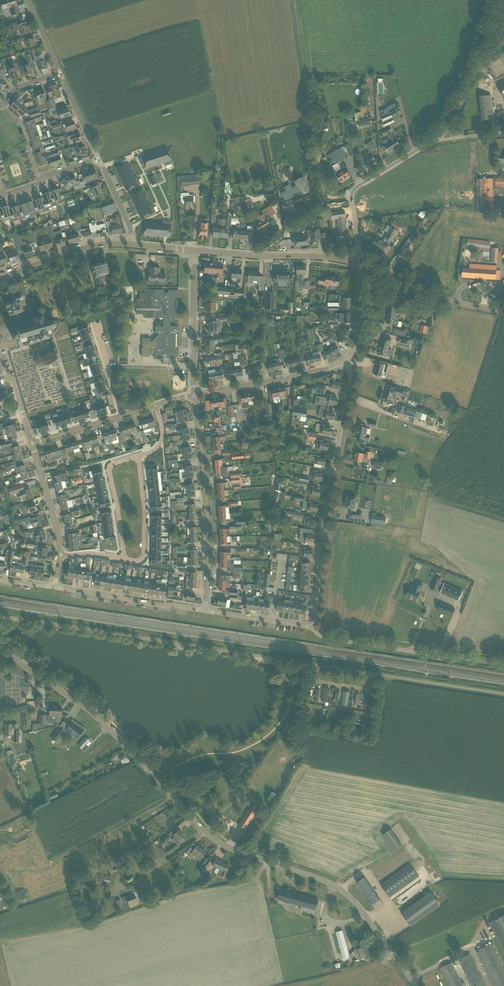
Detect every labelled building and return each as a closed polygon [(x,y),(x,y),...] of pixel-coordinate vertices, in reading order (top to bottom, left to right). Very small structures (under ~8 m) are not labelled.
[(12,16),(19,13),(15,0),(4,0),(0,1),(2,6),(3,10),(10,8),(12,16)] [(15,30),(19,29),(21,35),(30,32),(28,25),(26,26),(25,23),(14,26),(15,29),(15,30)] [(25,41),(27,48),(36,45),(34,38),(32,39),(31,36),(20,39),(21,43),(25,41)] [(39,66),(40,72),(47,69),(47,68),(48,68),(46,63),(45,64),(45,61),(44,58),(36,61),(38,67),(39,66)] [(11,78),(12,80),(19,78),(17,72),(20,71),(19,67),(17,63),(13,64),(11,65),(12,69),(8,70),(9,73),(8,73),(10,78),(11,78)] [(23,70),(25,77),(28,76),(29,76),(32,75),(31,75),(32,74),(29,65),(23,67),(21,66),(19,67),(20,71),(23,70)] [(503,101),(503,80),(496,84),(503,101)] [(49,99),(53,110),(57,109),(53,98),(53,97),(60,94),(58,88),(58,89),(56,85),(51,87),(51,89),(46,90),(48,95),(49,99)] [(36,95),(38,102),(46,99),(43,89),(38,91),(39,92),(37,92),(34,93),(35,95),(36,95)] [(15,102),(10,107),(16,112),(22,106),(16,101),(17,100),(20,96),(18,94),(12,100),(15,102)] [(478,97),(481,120),(494,119),(491,95),(478,97)] [(29,115),(30,118),(39,115),(37,108),(28,111),(22,106),(16,112),(22,117),(26,114),(28,115),(29,115)] [(57,109),(53,110),(55,117),(59,115),(61,119),(65,118),(70,116),(70,115),(70,114),(70,113),(69,112),(68,109),(62,111),(61,108),(57,109)] [(388,108),(380,112),(382,114),(381,115),(382,117),(381,117),(384,123),(383,123),(384,127),(385,127),(395,123),(388,108)] [(354,113),(356,121),(364,120),(363,113),(357,114),(357,113),(354,113)] [(27,127),(27,129),(36,126),(34,120),(25,123),(26,127),(27,127)] [(68,131),(69,134),(74,132),(73,130),(76,129),(73,121),(63,125),(64,128),(66,127),(68,131)] [(346,123),(350,155),(358,154),(358,150),(358,147),(358,146),(357,143),(355,122),(346,123)] [(27,131),(28,134),(38,131),(36,126),(27,129),(28,130),(27,131)] [(391,132),(392,131),(390,127),(382,132),(384,136),(387,134),(391,142),(389,143),(387,139),(382,143),(384,146),(382,148),(384,152),(387,150),(389,153),(400,146),(396,139),(395,139),(391,132)] [(30,138),(31,140),(40,137),(38,131),(28,134),(30,138)] [(69,134),(66,135),(67,140),(71,139),(73,144),(77,143),(80,142),(81,141),(79,134),(75,135),(74,132),(69,134)] [(31,142),(32,146),(42,143),(40,137),(31,140),(31,142)] [(374,155),(371,151),(373,150),(374,151),(377,149),(372,141),(365,145),(369,152),(368,153),(370,156),(365,159),(365,158),(363,159),(364,166),(367,166),(368,165),(369,165),(376,161),(372,156),(374,155)] [(34,150),(35,152),(39,150),(44,149),(42,143),(32,146),(33,150),(34,150)] [(77,153),(78,157),(87,154),(86,148),(84,149),(84,147),(81,148),(80,145),(70,148),(72,153),(74,152),(75,154),(77,153)] [(167,148),(142,157),(142,158),(139,159),(141,165),(144,164),(146,169),(164,163),(165,166),(172,164),(171,161),(167,148)] [(342,148),(329,155),(332,160),(330,161),(333,166),(336,164),(347,158),(342,148)] [(53,155),(56,164),(57,163),(58,164),(62,162),(60,157),(59,153),(53,155)] [(47,157),(50,166),(54,165),(54,164),(56,164),(53,155),(47,157)] [(138,186),(141,185),(138,178),(135,179),(127,162),(115,167),(126,191),(138,186)] [(339,163),(333,166),(336,171),(342,167),(339,163)] [(336,176),(340,183),(351,176),(345,167),(339,170),(335,172),(336,175),(336,176)] [(83,173),(86,183),(98,179),(97,176),(97,175),(97,173),(96,173),(95,171),(87,173),(87,172),(83,173)] [(177,184),(178,191),(183,191),(183,186),(199,185),(198,175),(185,176),(182,176),(177,176),(177,184)] [(63,181),(60,182),(61,185),(65,184),(66,187),(74,185),(75,190),(82,188),(80,184),(79,181),(77,182),(76,181),(75,176),(71,177),(68,178),(68,177),(63,178),(63,181)] [(297,185),(292,188),(285,191),(281,194),(285,202),(299,194),(298,194),(301,193),(302,195),(310,191),(303,177),(302,178),(299,180),(299,179),(298,180),(295,182),(295,181),(295,182),(297,185)] [(496,178),(496,186),(503,186),(503,178),(496,178)] [(477,212),(493,211),(493,187),(492,179),(477,179),(477,212)] [(95,194),(96,197),(103,194),(99,185),(92,188),(93,191),(92,191),(94,194),(95,194)] [(59,201),(59,203),(65,201),(64,198),(62,194),(59,195),(58,189),(57,190),(53,191),(51,191),(51,192),(52,192),(53,197),(54,197),(55,202),(59,201)] [(150,207),(142,190),(130,195),(141,219),(153,214),(156,212),(153,206),(150,207)] [(44,194),(43,194),(44,197),(45,203),(46,203),(46,205),(49,204),(50,206),(56,204),(55,202),(54,197),(53,197),(51,198),(49,192),(48,193),(44,194)] [(42,210),(43,212),(48,210),(47,207),(46,205),(46,203),(45,203),(43,204),(41,198),(40,199),(36,200),(35,200),(35,201),(37,206),(39,211),(42,210)] [(248,200),(240,202),(242,210),(250,208),(248,200)] [(33,213),(34,215),(40,213),(39,211),(37,206),(34,207),(32,201),(31,202),(27,203),(26,203),(30,214),(33,213)] [(22,211),(19,211),(21,217),(21,218),(26,216),(27,215),(30,214),(26,203),(25,204),(21,205),(20,205),(22,211)] [(101,208),(104,217),(118,212),(115,203),(101,208)] [(298,210),(291,215),(294,219),(306,211),(302,204),(297,208),(298,210)] [(3,222),(12,219),(10,214),(9,209),(8,206),(7,206),(2,208),(1,208),(3,213),(0,214),(3,222)] [(12,219),(13,222),(18,220),(18,218),(21,217),(19,211),(18,206),(16,206),(16,207),(12,208),(11,208),(13,213),(10,214),(12,219)] [(270,206),(265,209),(270,217),(275,214),(270,206)] [(230,230),(230,237),(233,237),(233,239),(240,239),(241,225),(240,225),(237,217),(235,212),(234,208),(232,208),(232,212),(231,224),(231,225),(236,226),(236,227),(236,228),(237,228),(237,231),(230,230)] [(334,234),(336,242),(340,242),(340,241),(348,240),(347,230),(344,231),(343,228),(345,227),(344,218),(345,217),(344,211),(341,211),(340,208),(329,210),(331,219),(337,218),(339,233),(334,234)] [(255,226),(259,233),(271,226),(263,214),(257,218),(259,221),(260,221),(260,222),(255,226)] [(112,234),(112,235),(121,234),(118,217),(113,218),(113,219),(109,219),(110,222),(106,222),(109,235),(112,234)] [(238,218),(237,217),(240,225),(241,225),(240,239),(247,240),(247,239),(250,239),(251,234),(251,232),(243,232),(244,228),(243,225),(241,218),(238,218)] [(213,232),(213,237),(220,237),(221,219),(218,219),(217,223),(217,227),(217,229),(213,229),(213,232)] [(71,222),(70,222),(70,226),(72,225),(73,231),(75,231),(76,234),(72,235),(75,243),(80,241),(77,230),(75,224),(74,221),(71,222)] [(171,224),(171,222),(164,221),(163,224),(144,222),(143,236),(170,238),(171,224)] [(95,222),(91,223),(92,227),(94,232),(97,231),(99,237),(107,235),(106,230),(105,227),(105,224),(96,226),(95,222)] [(198,235),(207,236),(208,229),(207,229),(208,224),(202,223),(202,229),(199,228),(198,235)] [(54,235),(57,248),(65,245),(62,233),(61,231),(53,233),(52,228),(54,227),(53,225),(51,226),(51,225),(47,226),(47,227),(48,229),(50,237),(54,235)] [(85,229),(78,231),(80,236),(83,235),(85,240),(92,238),(91,233),(94,232),(92,227),(85,229)] [(398,231),(391,227),(385,238),(393,242),(398,231)] [(310,230),(312,245),(318,244),(317,240),(321,239),(320,234),(320,229),(310,230)] [(294,245),(295,246),(312,245),(310,230),(307,230),(307,234),(293,235),(294,240),(294,245)] [(403,247),(408,250),(414,239),(410,237),(403,247)] [(377,247),(384,251),(387,243),(376,238),(372,245),(376,247),(377,247)] [(38,243),(41,251),(53,247),(50,239),(38,243)] [(22,246),(26,257),(34,254),(33,251),(35,250),(33,244),(26,246),(26,245),(22,246)] [(10,250),(3,252),(7,263),(10,262),(14,261),(19,259),(18,254),(17,252),(15,252),(11,254),(10,251),(10,250)] [(399,259),(406,263),(410,254),(403,250),(399,259)] [(92,266),(97,286),(103,284),(102,279),(110,277),(106,262),(92,266)] [(215,279),(217,280),(220,280),(220,274),(222,275),(223,269),(224,268),(223,267),(223,265),(205,263),(204,273),(216,274),(215,279)] [(496,280),(500,280),(501,271),(496,271),(497,266),(470,264),(470,268),(463,268),(462,277),(496,280)] [(295,291),(302,291),(302,282),(301,282),(302,275),(305,275),(305,266),(297,266),(296,282),(295,281),(295,291)] [(148,283),(165,285),(165,274),(159,274),(160,268),(149,267),(148,283)] [(236,283),(240,283),(240,279),(241,271),(232,270),(231,278),(232,278),(231,282),(236,282),(236,283)] [(259,281),(259,273),(248,272),(247,280),(259,281)] [(289,276),(289,272),(276,272),(276,276),(273,276),(273,282),(279,282),(279,280),(286,280),(286,282),(292,282),(292,276),(289,276)] [(329,289),(337,290),(337,287),(339,278),(327,276),(326,279),(319,278),(318,284),(327,286),(327,285),(330,285),(329,289)] [(11,316),(13,324),(20,321),(20,318),(19,318),(17,314),(24,312),(22,306),(21,307),(20,304),(18,304),(17,302),(22,300),(21,296),(27,294),(24,284),(9,289),(11,293),(13,292),(13,293),(19,291),(20,295),(14,297),(12,298),(13,301),(5,303),(7,309),(8,309),(10,316),(11,316)] [(217,291),(217,299),(229,300),(229,299),(230,295),(230,288),(218,287),(217,290),(217,291)] [(136,308),(136,310),(137,310),(137,314),(144,315),(145,318),(153,318),(163,318),(163,319),(164,319),(171,319),(171,318),(178,318),(178,311),(176,310),(176,298),(179,298),(179,290),(173,290),(169,290),(169,293),(163,292),(164,290),(153,290),(145,290),(145,293),(139,293),(139,299),(137,299),(137,308),(136,308)] [(229,299),(242,300),(242,298),(242,297),(243,291),(234,290),(234,296),(230,295),(229,299)] [(265,310),(274,310),(274,293),(265,293),(265,310)] [(339,307),(350,307),(350,299),(346,299),(346,296),(339,296),(339,307)] [(210,313),(211,313),(211,312),(215,312),(215,304),(219,304),(219,300),(210,300),(210,303),(206,303),(206,312),(210,312),(210,313)] [(293,314),(293,303),(287,303),(287,307),(279,307),(279,314),(293,314)] [(389,305),(388,314),(396,315),(399,316),(399,314),(399,312),(400,307),(389,305)] [(423,316),(431,317),(432,312),(424,311),(424,310),(407,308),(406,314),(423,316)] [(28,341),(29,345),(50,338),(49,335),(52,334),(51,330),(54,329),(56,328),(57,325),(56,323),(54,321),(51,311),(50,311),(49,310),(46,311),(47,312),(45,312),(46,314),(44,314),(46,319),(44,319),(43,315),(22,322),(23,326),(22,326),(20,321),(13,324),(14,328),(13,328),(15,333),(12,334),(14,340),(16,339),(16,340),(17,341),(18,344),(28,341)] [(343,314),(335,314),(335,319),(339,318),(339,322),(343,322),(343,323),(350,323),(350,314),(343,314)] [(395,331),(406,332),(407,328),(398,327),(398,325),(399,316),(396,315),(388,314),(386,323),(395,324),(396,324),(395,327),(395,331)] [(162,364),(170,364),(170,357),(178,357),(178,349),(175,349),(176,334),(178,334),(178,326),(171,326),(171,319),(164,319),(164,326),(155,326),(155,334),(158,334),(158,336),(157,336),(153,340),(152,342),(150,342),(150,339),(142,339),(142,347),(143,347),(143,349),(141,349),(141,357),(150,357),(150,354),(155,354),(155,357),(163,357),(162,364)] [(207,327),(207,331),(209,331),(209,332),(216,332),(217,332),(221,332),(221,321),(216,321),(216,322),(209,322),(209,327),(207,327)] [(420,333),(426,334),(427,332),(429,332),(429,327),(427,326),(422,325),(421,325),(420,333)] [(71,329),(70,330),(71,333),(73,333),(79,331),(80,336),(89,333),(88,328),(82,329),(81,326),(71,329)] [(342,335),(347,338),(350,331),(345,329),(342,335)] [(80,346),(77,347),(87,344),(86,341),(91,339),(89,333),(80,336),(82,342),(80,343),(80,346)] [(339,342),(344,344),(347,338),(342,335),(339,342)] [(378,355),(387,357),(391,339),(383,337),(378,355)] [(398,341),(409,345),(411,340),(399,337),(398,341)] [(87,344),(77,347),(78,350),(84,348),(86,353),(95,351),(93,345),(88,347),(87,344)] [(329,348),(333,355),(339,351),(336,346),(333,344),(329,348)] [(324,354),(328,359),(333,355),(329,348),(323,351),(324,354)] [(87,359),(81,361),(82,364),(92,361),(91,358),(97,356),(95,351),(86,353),(87,359)] [(267,366),(268,371),(275,370),(273,360),(267,361),(265,351),(262,352),(263,357),(263,363),(267,363),(267,366)] [(240,365),(234,366),(236,377),(243,376),(242,369),(244,369),(242,356),(239,357),(240,365)] [(246,356),(242,356),(244,369),(247,368),(248,375),(254,374),(255,374),(254,367),(253,363),(247,364),(246,356)] [(286,362),(287,368),(294,366),(293,361),(293,357),(287,358),(288,362),(286,362)] [(273,360),(275,370),(282,369),(281,363),(277,364),(276,359),(273,360)] [(92,361),(82,364),(83,368),(89,366),(91,371),(100,368),(99,363),(99,362),(93,364),(92,361)] [(379,363),(376,375),(383,377),(384,372),(385,373),(387,366),(379,363)] [(88,372),(87,372),(89,378),(90,377),(91,380),(98,379),(97,376),(102,374),(100,368),(91,371),(88,372)] [(214,370),(216,380),(223,379),(222,372),(215,373),(215,370),(214,370)] [(91,380),(88,382),(89,385),(94,383),(95,389),(106,385),(104,380),(98,382),(98,379),(91,380)] [(328,387),(340,390),(341,384),(335,382),(335,380),(330,379),(329,384),(328,387)] [(95,389),(94,389),(97,398),(102,396),(103,396),(102,393),(108,391),(107,391),(106,385),(95,389)] [(277,389),(279,396),(288,395),(287,387),(277,389)] [(385,394),(385,396),(392,398),(395,399),(396,400),(397,398),(398,395),(402,396),(404,391),(397,389),(396,390),(392,389),(388,387),(385,394)] [(273,401),(274,404),(280,403),(279,400),(280,400),(279,396),(277,389),(268,391),(271,402),(273,401)] [(248,402),(249,405),(255,404),(254,401),(257,400),(256,393),(247,394),(248,402)] [(247,394),(238,396),(239,403),(243,402),(244,406),(245,406),(245,408),(249,408),(249,405),(248,402),(247,394)] [(320,397),(319,405),(325,406),(329,407),(330,403),(331,404),(336,405),(338,399),(332,398),(332,395),(327,394),(326,398),(320,397)] [(385,396),(383,402),(393,405),(395,400),(395,399),(392,398),(385,396)] [(216,399),(218,407),(227,405),(225,398),(216,399)] [(205,401),(206,410),(211,409),(211,408),(218,407),(216,399),(205,401)] [(99,403),(98,403),(102,413),(107,412),(104,402),(99,404),(99,403)] [(98,403),(93,405),(96,415),(102,413),(98,403)] [(319,412),(318,417),(333,420),(334,414),(329,413),(329,411),(330,412),(331,408),(320,405),(320,407),(324,408),(323,413),(319,412)] [(405,415),(414,419),(417,411),(407,407),(407,408),(405,407),(400,405),(397,412),(405,415)] [(0,406),(0,415),(3,415),(4,420),(11,418),(10,417),(10,416),(8,415),(7,415),(5,414),(4,413),(2,411),(2,410),(1,406),(0,406)] [(82,409),(76,411),(79,420),(85,419),(82,409)] [(82,409),(85,419),(90,417),(88,409),(87,409),(82,410),(82,409)] [(291,415),(306,418),(307,412),(296,409),(293,409),(291,415)] [(71,414),(73,422),(74,422),(79,420),(76,411),(76,412),(71,414)] [(69,414),(64,416),(66,424),(72,423),(69,414)] [(58,417),(61,426),(66,424),(64,416),(59,418),(58,417)] [(58,417),(52,418),(55,428),(56,428),(61,426),(58,417)] [(154,427),(156,433),(160,432),(158,426),(156,426),(154,418),(147,420),(151,431),(150,429),(154,427)] [(141,434),(144,443),(147,442),(144,433),(151,431),(147,420),(140,422),(142,429),(143,431),(140,431),(141,434)] [(47,421),(41,423),(44,431),(49,430),(50,430),(47,421)] [(1,429),(2,431),(1,431),(3,436),(4,435),(7,434),(15,432),(13,425),(7,427),(6,423),(0,425),(0,429),(1,429)] [(36,425),(38,433),(44,431),(41,423),(36,425)] [(135,424),(128,426),(130,432),(131,435),(137,433),(138,435),(141,434),(140,431),(139,429),(137,430),(136,428),(135,424)] [(319,432),(318,433),(330,435),(331,429),(325,428),(326,426),(320,424),(319,432)] [(122,431),(119,432),(120,435),(122,440),(126,439),(125,437),(131,435),(130,432),(128,426),(121,428),(122,431)] [(360,439),(369,441),(370,436),(366,436),(368,428),(358,426),(356,438),(361,439),(360,439)] [(116,430),(109,432),(111,438),(112,442),(118,440),(119,443),(121,448),(122,448),(124,447),(122,440),(120,435),(117,436),(116,430)] [(8,439),(5,440),(6,442),(12,440),(17,439),(15,432),(7,434),(8,439)] [(109,432),(102,434),(104,440),(111,438),(109,432)] [(216,435),(212,435),(213,445),(220,444),(220,440),(225,440),(224,436),(224,434),(223,434),(218,435),(216,435)] [(171,443),(172,446),(182,445),(182,442),(183,442),(183,441),(190,440),(189,435),(182,435),(179,436),(172,437),(173,441),(177,440),(177,441),(177,443),(176,443),(176,442),(171,443)] [(96,436),(90,438),(93,447),(96,445),(95,443),(98,442),(98,441),(96,436)] [(84,442),(81,443),(83,449),(84,452),(85,454),(86,459),(89,459),(90,458),(88,453),(87,451),(86,449),(93,447),(92,447),(93,447),(90,438),(83,440),(84,442)] [(322,449),(327,450),(328,445),(322,443),(323,441),(317,440),(315,448),(322,449)] [(71,444),(73,450),(79,448),(77,442),(71,444)] [(65,458),(67,465),(69,464),(67,458),(67,457),(68,457),(67,454),(66,453),(73,450),(71,444),(64,446),(65,449),(62,450),(65,458)] [(179,448),(180,454),(184,454),(191,453),(190,447),(189,447),(189,444),(183,444),(183,445),(183,447),(179,448)] [(213,445),(214,454),(221,453),(220,444),(213,445)] [(13,451),(14,455),(21,453),(19,446),(13,448),(12,445),(0,449),(1,453),(6,451),(7,453),(13,451)] [(52,450),(55,460),(61,458),(61,459),(65,458),(62,450),(59,451),(58,448),(52,450)] [(50,457),(52,463),(55,462),(55,460),(52,450),(45,452),(47,458),(50,457)] [(362,462),(367,463),(368,458),(370,459),(371,452),(367,452),(366,455),(356,453),(355,461),(362,462)] [(16,460),(16,461),(18,461),(23,459),(21,453),(14,455),(12,455),(13,460),(16,460)] [(313,464),(324,466),(325,460),(319,459),(320,456),(315,455),(310,454),(310,458),(312,458),(312,460),(314,461),(313,464)] [(214,461),(215,468),(225,467),(224,459),(220,459),(221,460),(214,461)] [(113,468),(115,478),(130,474),(127,464),(123,465),(123,466),(117,468),(117,467),(113,468)] [(16,475),(20,474),(27,472),(25,465),(16,468),(16,465),(5,468),(6,473),(11,471),(11,470),(15,469),(16,475)] [(225,467),(215,468),(216,476),(222,475),(222,477),(228,476),(227,468),(227,467),(225,467)] [(101,469),(92,471),(93,477),(102,475),(101,469)] [(311,479),(322,481),(323,475),(317,474),(317,471),(312,470),(311,479)] [(14,483),(15,485),(20,484),(19,481),(22,480),(28,479),(27,472),(20,474),(21,477),(15,479),(16,482),(14,483)] [(53,477),(54,484),(61,482),(64,481),(68,480),(67,473),(64,474),(53,477)] [(102,475),(93,477),(95,483),(104,481),(102,475)] [(104,481),(95,483),(96,490),(105,487),(104,481)] [(54,484),(56,491),(63,489),(61,482),(54,484)] [(217,483),(217,491),(224,491),(223,485),(227,484),(227,482),(223,482),(223,483),(217,483)] [(9,489),(11,495),(21,492),(20,491),(25,489),(23,485),(9,489)] [(308,494),(319,496),(320,490),(314,489),(315,487),(310,486),(308,494)] [(105,487),(96,490),(98,496),(107,494),(105,487)] [(18,497),(19,503),(33,498),(30,489),(24,491),(24,492),(21,493),(22,496),(18,497)] [(177,501),(177,502),(182,502),(182,501),(187,501),(187,498),(188,497),(195,497),(194,491),(187,491),(187,494),(183,494),(184,498),(177,498),(177,501)] [(224,498),(224,499),(228,499),(228,496),(224,497),(224,491),(217,491),(218,499),(224,498)] [(275,502),(278,502),(278,500),(282,501),(283,494),(275,493),(274,500),(275,500),(275,502)] [(58,497),(60,503),(66,501),(70,500),(69,498),(67,497),(66,498),(65,494),(64,495),(58,497)] [(107,494),(98,496),(99,502),(108,500),(107,494)] [(350,517),(361,519),(362,513),(356,512),(356,511),(357,507),(356,507),(357,503),(355,503),(356,498),(347,497),(347,500),(346,500),(346,504),(346,508),(352,508),(351,511),(350,517)] [(108,500),(99,502),(100,508),(110,506),(108,500)] [(22,510),(23,515),(37,510),(35,503),(29,505),(28,501),(21,504),(23,510),(22,510)] [(60,503),(62,510),(68,508),(66,501),(60,503)] [(306,510),(317,511),(318,505),(312,505),(312,502),(307,501),(306,510)] [(189,504),(185,504),(185,507),(189,507),(189,512),(196,512),(195,504),(190,505),(189,505),(189,504)] [(218,506),(219,514),(226,514),(225,508),(228,507),(228,504),(224,505),(224,506),(218,506)] [(186,518),(186,521),(190,521),(190,520),(196,520),(196,512),(189,512),(190,518),(186,518)] [(286,512),(285,516),(291,517),(291,519),(294,520),(294,518),(297,518),(303,519),(303,516),(304,516),(304,513),(300,513),(297,512),(292,512),(286,512)] [(67,515),(63,516),(65,523),(71,521),(75,520),(74,516),(70,517),(70,514),(67,515)] [(225,521),(225,522),(229,522),(229,519),(226,519),(226,514),(219,514),(219,522),(225,521)] [(28,528),(29,529),(33,528),(42,525),(40,516),(31,519),(29,515),(19,518),(20,522),(27,520),(28,524),(27,526),(28,528)] [(372,515),(371,523),(385,525),(386,518),(372,515)] [(304,525),(315,527),(316,521),(310,520),(310,517),(305,517),(304,525)] [(81,528),(95,523),(94,519),(79,523),(81,528)] [(71,521),(65,523),(67,529),(72,528),(73,528),(71,521)] [(191,535),(197,535),(197,527),(191,527),(191,526),(187,526),(187,529),(190,529),(191,535)] [(220,529),(220,537),(230,537),(230,533),(226,533),(226,531),(230,531),(230,528),(226,528),(226,529),(220,529)] [(300,533),(299,541),(305,542),(305,541),(308,542),(313,542),(314,536),(312,536),(313,530),(300,528),(299,533),(300,533)] [(34,539),(36,543),(40,542),(40,541),(46,539),(44,534),(45,534),(44,531),(37,532),(37,533),(35,534),(36,539),(34,539)] [(187,541),(187,544),(191,544),(191,543),(197,543),(197,535),(191,535),(187,535),(187,539),(191,538),(191,541),(187,541)] [(230,537),(220,537),(220,545),(225,545),(226,545),(230,545),(230,542),(230,537)] [(35,554),(46,556),(47,549),(39,548),(38,548),(38,544),(28,542),(27,546),(36,547),(35,554)] [(300,556),(311,557),(312,551),(306,551),(306,548),(301,548),(300,556)] [(191,558),(197,558),(197,550),(191,550),(191,549),(187,549),(187,552),(191,552),(191,558)] [(220,552),(220,560),(227,560),(231,560),(231,558),(231,554),(230,554),(230,552),(226,551),(226,552),(225,552),(220,552)] [(3,570),(4,567),(7,567),(7,564),(8,562),(9,553),(6,553),(5,558),(4,561),(0,560),(0,569),(3,570)] [(187,566),(191,566),(191,565),(197,565),(197,558),(191,558),(187,558),(187,564),(187,566)] [(8,562),(7,564),(10,565),(9,571),(16,572),(17,566),(18,560),(13,559),(12,563),(8,562)] [(288,567),(293,567),(293,563),(296,563),(296,559),(289,559),(288,567)] [(220,560),(220,568),(225,568),(226,568),(234,568),(234,564),(231,564),(231,560),(227,560),(220,560)] [(29,575),(36,576),(38,566),(28,564),(26,572),(29,573),(29,575)] [(86,568),(84,580),(90,581),(90,579),(91,580),(92,573),(91,573),(91,572),(88,572),(89,566),(86,565),(86,568)] [(36,576),(43,577),(45,567),(38,566),(36,576)] [(187,580),(196,581),(197,573),(190,573),(191,571),(187,571),(186,574),(190,574),(190,576),(187,576),(187,580)] [(94,585),(100,586),(102,575),(99,574),(98,577),(96,576),(96,574),(92,573),(91,580),(95,580),(94,585)] [(219,583),(229,584),(230,578),(230,575),(226,574),(226,576),(220,575),(219,583)] [(431,589),(437,591),(441,580),(435,578),(431,589)] [(172,591),(176,591),(177,585),(172,585),(172,580),(169,580),(168,591),(172,591)] [(186,589),(190,589),(190,588),(196,588),(196,581),(187,580),(186,580),(186,584),(189,584),(189,586),(186,586),(186,589)] [(410,588),(406,597),(416,601),(420,593),(419,593),(423,585),(417,582),(413,590),(410,588)] [(229,584),(219,583),(219,591),(225,591),(225,592),(229,592),(229,589),(225,589),(226,587),(229,588),(229,584)] [(463,592),(444,584),(440,593),(459,601),(463,592)] [(263,603),(262,611),(268,612),(269,604),(272,604),(273,598),(270,597),(270,598),(264,597),(263,603)] [(452,617),(455,609),(440,603),(437,610),(452,617)] [(57,706),(50,705),(49,715),(48,715),(47,722),(56,723),(56,722),(60,722),(60,717),(61,717),(61,708),(57,707),(57,706)] [(69,725),(66,729),(74,735),(74,736),(77,739),(80,734),(81,735),(82,734),(85,730),(79,725),(78,726),(72,722),(72,721),(71,722),(69,725)] [(14,742),(19,742),(21,742),(21,737),(19,737),(19,731),(14,731),(14,728),(17,729),(17,724),(13,724),(13,725),(12,725),(6,724),(5,735),(12,736),(12,735),(14,735),(14,742)] [(59,726),(51,739),(54,741),(57,743),(65,731),(65,730),(60,726),(59,726)] [(86,738),(78,746),(84,751),(87,747),(85,746),(86,745),(88,746),(91,743),(89,741),(90,741),(86,738)] [(55,750),(53,744),(47,746),(46,744),(39,746),(42,755),(55,750)] [(12,750),(6,752),(7,757),(9,757),(11,761),(11,763),(16,762),(14,755),(13,755),(12,750)] [(238,825),(245,829),(254,815),(253,814),(258,807),(253,804),(249,811),(247,811),(238,825)] [(170,838),(177,845),(180,842),(181,843),(184,839),(182,837),(184,835),(179,830),(170,838)] [(391,830),(383,835),(394,852),(402,846),(391,830)] [(164,838),(160,842),(161,843),(163,845),(168,841),(168,840),(170,838),(168,835),(167,835),(164,838)] [(138,845),(140,847),(145,844),(146,846),(150,844),(146,838),(139,842),(140,844),(138,845)] [(190,854),(199,860),(206,852),(197,845),(194,850),(190,854)] [(214,864),(213,866),(223,871),(221,876),(224,878),(226,872),(227,872),(227,871),(229,866),(221,862),(221,861),(216,859),(214,864)] [(200,869),(204,872),(211,863),(208,860),(200,869)] [(380,884),(389,897),(419,876),(409,863),(380,884)] [(101,875),(100,883),(104,883),(104,882),(104,879),(108,880),(109,876),(101,875)] [(372,905),(376,910),(384,905),(364,877),(357,883),(372,905)] [(300,910),(306,911),(307,907),(316,910),(319,900),(280,889),(277,899),(284,901),(284,902),(288,903),(288,902),(302,906),(300,910)] [(401,913),(411,927),(440,906),(430,892),(401,913)] [(122,898),(126,908),(130,907),(129,905),(137,902),(134,895),(126,898),(126,897),(122,898)] [(97,898),(89,903),(93,909),(92,910),(93,913),(100,909),(96,904),(99,902),(97,898)] [(489,923),(503,953),(503,916),(489,923)] [(336,932),(344,961),(350,959),(342,931),(336,932)] [(493,985),(503,985),(503,965),(493,943),(476,951),(493,985)] [(360,959),(354,961),(355,964),(361,963),(360,959),(364,957),(364,958),(368,955),(368,954),(370,952),(364,945),(360,949),(358,947),(354,951),(360,959)] [(471,985),(486,985),(470,953),(458,959),(471,985)] [(449,985),(463,985),(452,963),(440,968),(441,969),(440,970),(441,971),(442,971),(449,985)]
